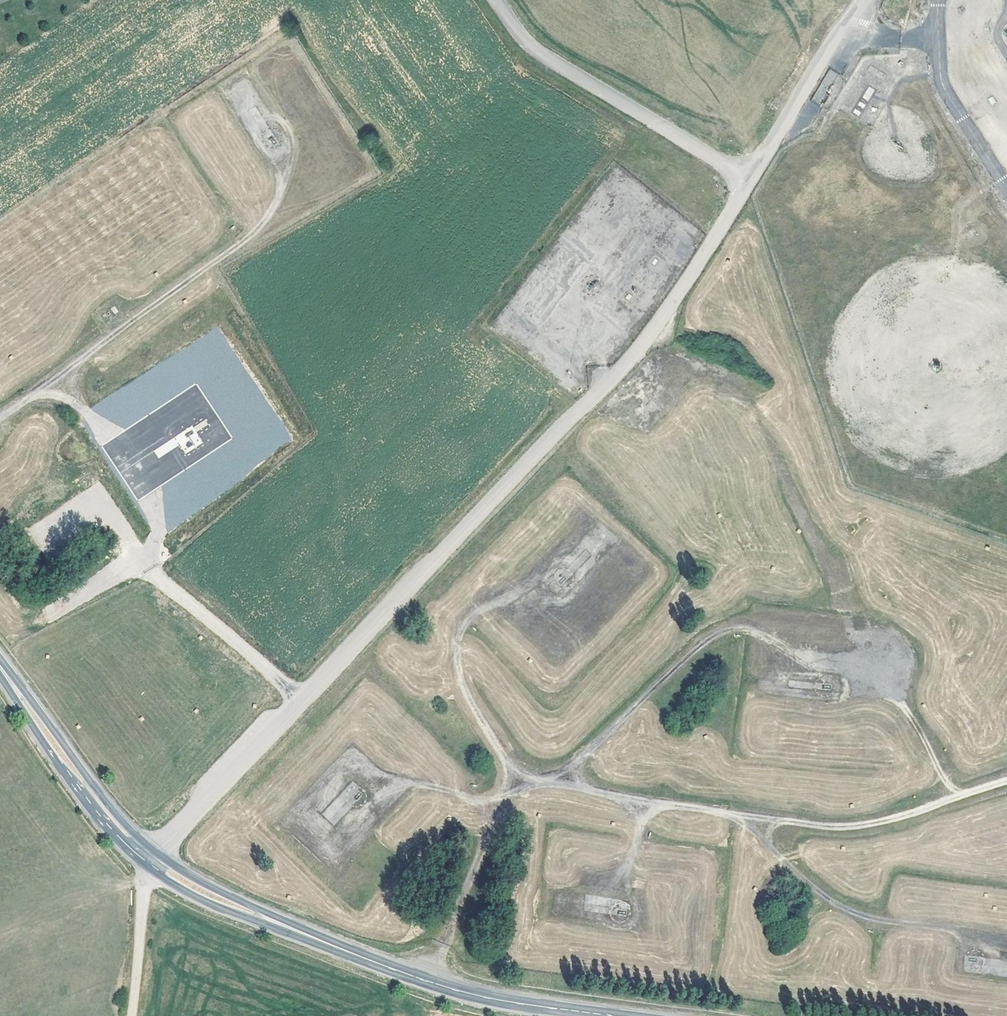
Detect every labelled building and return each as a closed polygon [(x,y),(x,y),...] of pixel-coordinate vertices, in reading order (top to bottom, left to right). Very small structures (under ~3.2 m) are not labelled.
[(962,627),(957,638),(974,646),(979,634),(962,627)]
